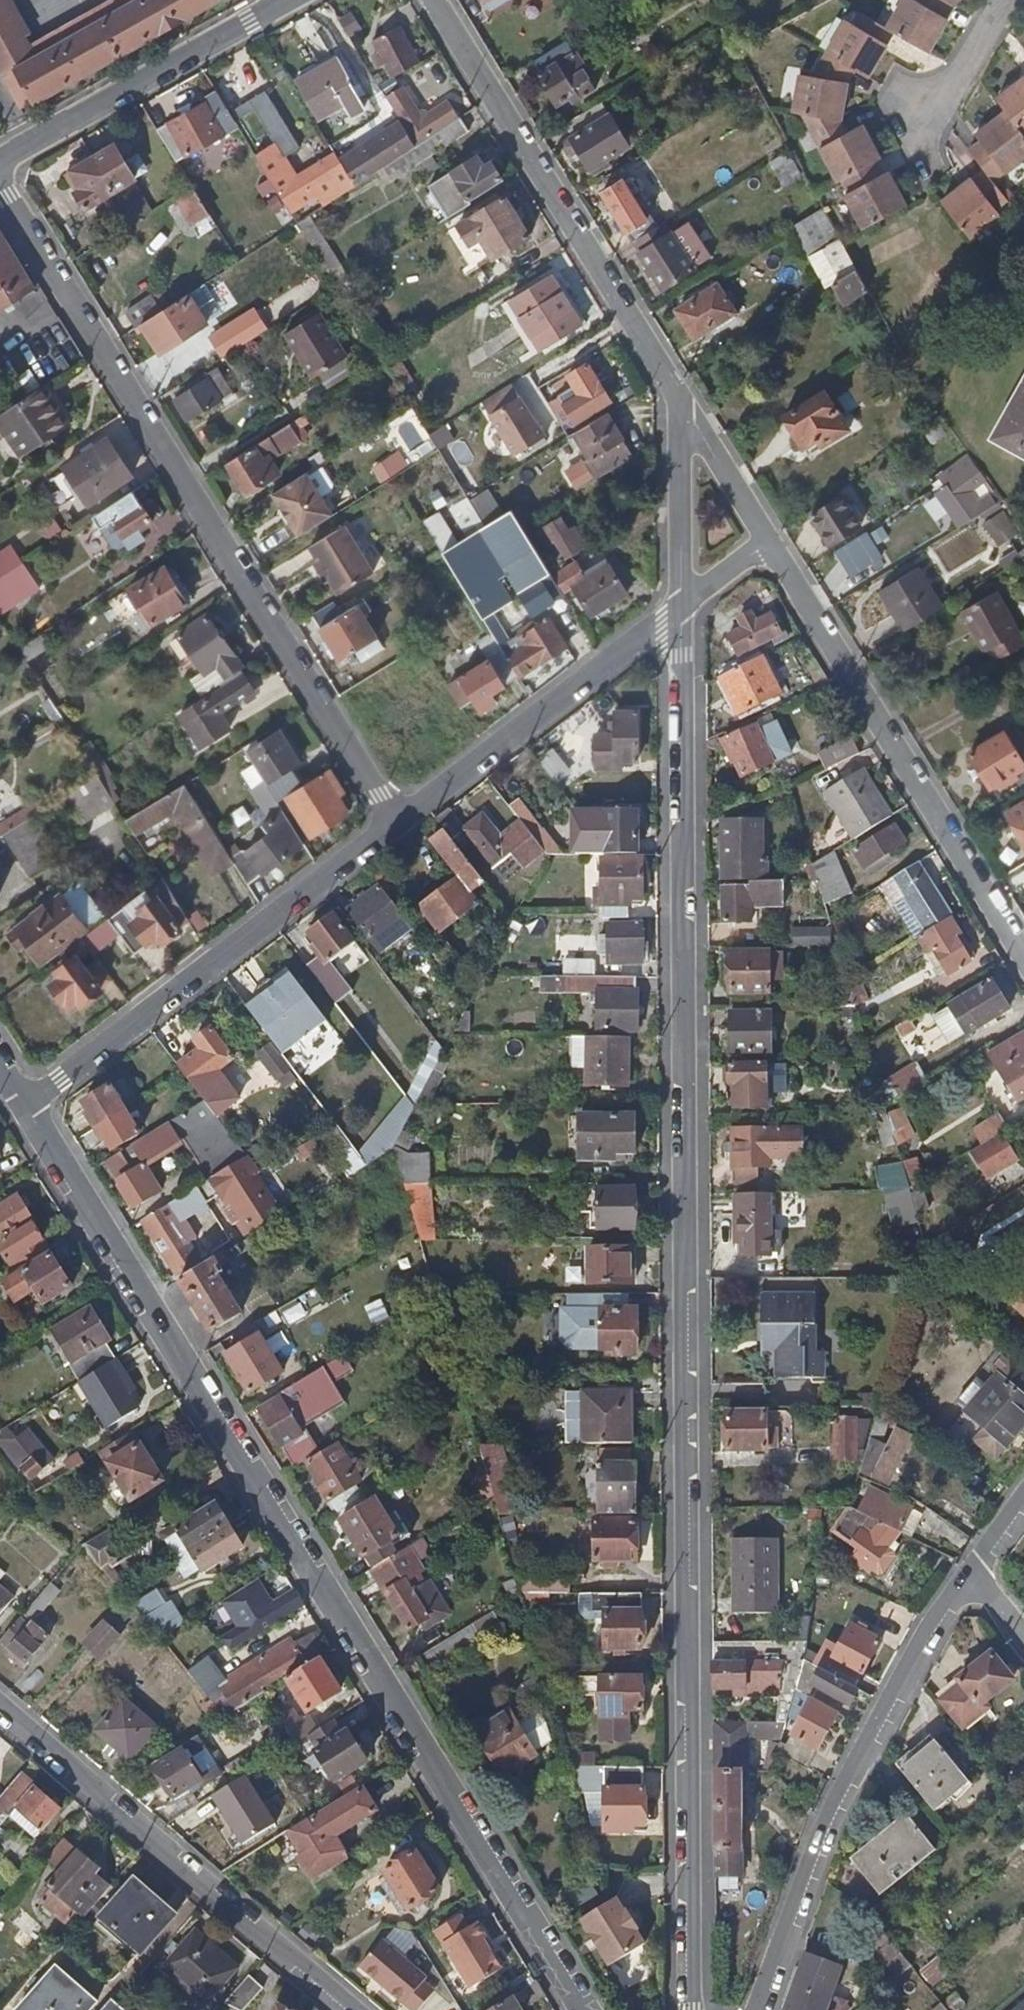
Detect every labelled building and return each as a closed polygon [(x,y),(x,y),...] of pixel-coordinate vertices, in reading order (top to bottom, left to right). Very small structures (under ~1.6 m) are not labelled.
[(2,76),(16,68),(37,56),(32,48),(5,0),(0,0),(0,72),(2,76)] [(16,68),(35,102),(218,0),(119,0),(32,48),(37,56),(16,68)] [(887,27),(898,34),(927,51),(945,19),(954,6),(943,0),(902,0),(887,27)] [(853,21),(831,57),(857,73),(870,80),(881,62),(873,58),(884,41),(891,44),(898,34),(887,27),(866,15),(860,24),(853,21)] [(927,51),(932,54),(950,22),(945,19),(927,51)] [(372,40),(389,76),(416,63),(398,26),(372,40)] [(873,58),(881,62),(891,44),(884,41),(873,58)] [(566,42),(534,63),(542,74),(539,75),(558,106),(571,97),(575,103),(596,90),(584,71),(587,68),(577,51),(573,54),(566,42)] [(314,62),(318,69),(336,58),(353,86),(359,83),(337,48),(314,62)] [(807,77),(804,116),(811,118),(838,123),(843,120),(849,116),(850,100),(844,99),(844,84),(850,85),(857,73),(831,57),(820,78),(807,77)] [(318,69),(295,83),(316,120),(358,94),(353,86),(336,58),(318,69)] [(1006,88),(1010,94),(1023,83),(1023,78),(1022,75),(1006,88)] [(994,97),(1004,110),(1023,136),(1023,83),(1010,94),(1006,88),(994,97)] [(432,137),(459,119),(448,102),(426,117),(419,115),(400,87),(384,97),(401,123),(416,148),(432,137)] [(167,143),(179,161),(240,126),(217,90),(203,99),(206,103),(160,130),(167,143)] [(565,148),(569,155),(574,155),(578,153),(589,171),(591,169),(595,175),(613,165),(609,159),(631,145),(611,113),(609,115),(603,105),(568,128),(573,136),(567,141),(565,148)] [(980,169),(991,182),(1023,156),(1023,136),(1004,110),(988,123),(992,128),(976,142),(966,150),(980,169)] [(838,123),(811,118),(844,180),(877,162),(883,160),(873,142),(859,150),(849,131),(843,120),(838,123)] [(416,148),(384,168),(392,181),(428,158),(453,142),(468,132),(459,119),(432,137),(416,148)] [(401,123),(341,160),(342,162),(357,186),(384,168),(416,148),(401,123)] [(992,128),(988,123),(972,136),(976,142),(992,128)] [(859,150),(873,142),(862,124),(849,131),(859,150)] [(283,139),(279,142),(287,157),(292,153),(283,139)] [(279,142),(258,156),(271,178),(293,212),(299,222),(310,215),(327,205),(321,195),(330,190),(316,167),(300,176),(287,157),(279,142)] [(453,142),(428,158),(434,168),(459,152),(453,142)] [(116,146),(94,158),(114,192),(136,179),(116,146)] [(477,155),(426,188),(442,214),(500,179),(490,162),(484,166),(477,155)] [(790,155),(773,165),(786,189),(803,179),(790,155)] [(114,192),(94,158),(67,175),(87,208),(114,192)] [(357,186),(342,162),(327,171),(342,195),(357,186)] [(877,162),(844,180),(850,192),(846,194),(864,227),(907,205),(899,190),(893,193),(883,173),(877,162)] [(954,190),(940,201),(969,238),(1002,212),(998,208),(1006,201),(991,182),(980,169),(968,179),(972,184),(958,195),(954,190)] [(893,193),(899,190),(889,170),(883,173),(893,193)] [(293,212),(271,178),(261,184),(283,218),(293,212)] [(624,183),(633,197),(640,192),(631,179),(624,183)] [(968,179),(954,190),(958,195),(972,184),(968,179)] [(633,197),(624,183),(623,182),(603,194),(633,243),(635,241),(657,227),(650,216),(645,219),(633,197)] [(193,223),(210,212),(196,190),(179,201),(193,223)] [(505,198),(474,217),(499,256),(529,236),(505,198)] [(133,223),(121,202),(110,209),(123,230),(133,223)] [(809,255),(839,237),(822,206),(792,225),(809,255)] [(319,229),(310,215),(299,222),(308,237),(319,229)] [(499,256),(474,217),(456,228),(468,246),(481,238),(494,259),(499,256)] [(689,221),(671,234),(693,270),(712,258),(689,221)] [(657,227),(635,241),(642,254),(641,254),(663,289),(693,270),(671,234),(664,223),(657,227)] [(37,288),(0,228),(0,312),(37,288)] [(341,265),(319,229),(308,237),(330,272),(341,265)] [(856,268),(832,283),(844,303),(867,289),(856,268)] [(555,274),(550,278),(580,327),(586,324),(555,274)] [(580,327),(550,278),(511,302),(542,352),(580,327)] [(693,292),(698,299),(719,285),(715,278),(693,292)] [(694,337),(712,325),(734,311),(719,285),(698,299),(678,311),(694,337)] [(159,291),(153,295),(163,310),(169,305),(159,291)] [(163,310),(137,327),(141,333),(148,329),(162,351),(208,322),(190,292),(169,305),(163,310)] [(127,312),(137,327),(163,310),(153,295),(127,312)] [(212,335),(225,356),(247,343),(268,330),(255,309),(212,335)] [(322,311),(288,332),(315,377),(349,356),(322,311)] [(738,318),(734,311),(712,325),(716,332),(738,318)] [(39,331),(21,343),(40,374),(59,362),(39,331)] [(40,374),(21,343),(6,353),(25,384),(40,374)] [(587,363),(559,380),(571,400),(580,395),(591,412),(610,400),(587,363)] [(176,400),(189,420),(222,399),(233,392),(219,368),(190,386),(192,389),(176,400)] [(986,439),(1023,462),(1023,374),(986,439)] [(0,413),(0,421),(22,455),(70,424),(44,384),(27,394),(11,406),(0,413)] [(511,384),(479,404),(513,456),(544,436),(511,384)] [(781,418),(801,449),(814,441),(842,424),(822,392),(781,418)] [(834,399),(843,414),(854,407),(844,393),(834,399)] [(606,413),(573,433),(588,458),(583,461),(596,481),(633,458),(606,413)] [(292,424),(302,441),(309,437),(303,427),(312,421),(309,415),(294,423),(292,424)] [(944,434),(936,422),(929,427),(938,439),(944,434)] [(254,447),(230,462),(249,493),(280,474),(272,460),(302,441),(292,424),(254,447)] [(842,424),(814,441),(818,447),(846,430),(842,424)] [(67,467),(98,514),(135,490),(140,487),(110,439),(67,467)] [(394,458),(376,469),(384,481),(401,470),(394,458)] [(949,486),(947,488),(959,502),(979,485),(963,465),(945,480),(949,486)] [(309,472),(275,492),(284,507),(293,521),(302,536),(336,515),(309,472)] [(154,521),(142,502),(135,490),(98,514),(94,517),(101,528),(114,520),(132,548),(146,539),(140,529),(154,521)] [(488,526),(507,515),(491,490),(472,501),(488,526)] [(841,497),(810,518),(828,546),(860,527),(841,497)] [(472,501),(471,498),(452,510),(466,531),(479,524),(483,531),(470,538),(456,546),(452,540),(441,546),(444,553),(470,594),(502,647),(513,641),(497,613),(517,601),(503,578),(514,572),(536,612),(568,594),(558,577),(540,546),(527,523),(522,514),(518,508),(507,515),(488,526),(472,501)] [(289,523),(293,521),(284,507),(280,509),(289,523)] [(1002,529),(1010,540),(1017,535),(1002,513),(991,521),(999,531),(1002,529)] [(441,546),(452,540),(438,516),(427,523),(441,546)] [(546,530),(555,545),(562,541),(573,558),(587,549),(575,530),(567,517),(546,530)] [(479,524),(466,531),(470,538),(483,531),(479,524)] [(313,547),(322,561),(333,579),(342,593),(377,572),(348,525),(313,547)] [(575,530),(587,549),(593,545),(582,525),(575,530)] [(562,541),(555,545),(565,562),(573,558),(562,541)] [(997,561),(1003,571),(1015,564),(1009,553),(997,561)] [(171,561),(165,565),(187,602),(194,598),(171,561)] [(333,579),(322,561),(318,563),(328,582),(333,579)] [(21,602),(42,588),(26,563),(0,580),(0,615),(21,602)] [(568,594),(568,595),(576,591),(594,620),(630,597),(610,567),(592,579),(582,563),(558,577),(568,594)] [(187,602),(165,565),(128,588),(151,625),(187,602)] [(881,591),(906,631),(944,607),(919,567),(881,591)] [(982,584),(963,596),(968,604),(993,646),(1012,635),(996,607),(1007,600),(998,587),(987,594),(982,584)] [(317,616),(319,619),(355,596),(362,592),(360,590),(317,616)] [(355,596),(319,619),(324,626),(322,628),(340,658),(378,635),(355,596)] [(993,646),(968,604),(959,610),(983,652),(993,646)] [(556,621),(570,647),(583,639),(569,613),(556,621)] [(203,694),(224,680),(242,668),(243,668),(208,615),(179,636),(205,674),(194,681),(203,694)] [(742,623),(747,632),(758,625),(754,616),(742,623)] [(506,652),(521,677),(570,647),(556,621),(554,617),(540,625),(537,621),(526,627),(527,629),(522,632),(524,634),(513,641),(502,647),(506,652)] [(773,617),(758,625),(747,632),(729,641),(740,659),(772,643),(774,646),(790,638),(787,632),(782,634),(773,617)] [(506,652),(451,686),(464,707),(474,701),(482,714),(500,703),(495,694),(521,678),(521,677),(506,652)] [(755,663),(721,681),(741,719),(782,697),(763,660),(755,663)] [(255,689),(242,668),(224,680),(227,685),(182,716),(202,746),(231,727),(221,712),(247,695),(250,699),(254,696),(251,692),(255,689)] [(67,710),(64,705),(59,709),(62,713),(67,710)] [(599,736),(601,771),(625,770),(625,761),(638,761),(638,712),(614,711),(614,721),(608,721),(608,736),(599,736)] [(748,725),(726,736),(729,741),(722,745),(731,761),(733,760),(743,779),(789,756),(774,725),(757,734),(755,728),(750,730),(748,725)] [(284,730),(250,751),(268,781),(281,801),(307,783),(296,765),(303,761),(284,730)] [(970,756),(990,791),(1010,779),(1012,783),(1018,779),(1016,775),(1023,770),(1023,769),(1004,735),(970,756)] [(822,754),(830,770),(860,756),(852,739),(822,754)] [(554,753),(540,763),(556,785),(570,774),(554,753)] [(346,790),(332,768),(326,772),(340,795),(346,790)] [(281,801),(289,814),(298,809),(315,835),(351,811),(340,795),(326,772),(307,783),(281,801)] [(827,796),(856,842),(892,819),(863,772),(827,796)] [(101,776),(70,795),(86,822),(117,803),(101,776)] [(243,849),(234,856),(238,862),(251,884),(306,841),(289,814),(281,801),(268,781),(254,790),(272,820),(267,824),(273,834),(253,850),(243,849)] [(129,821),(138,836),(177,812),(216,875),(238,862),(234,856),(189,783),(129,821)] [(1023,843),(1023,803),(1005,815),(1023,843)] [(8,833),(31,819),(36,816),(30,807),(0,826),(0,838),(8,833)] [(467,831),(451,810),(438,820),(447,831),(455,841),(467,831)] [(550,857),(565,858),(529,811),(520,818),(524,823),(550,857)] [(589,841),(589,855),(637,856),(636,840),(638,840),(638,813),(605,813),(606,842),(589,841)] [(485,816),(467,831),(497,869),(515,855),(526,869),(534,863),(544,869),(550,857),(524,823),(504,839),(485,816)] [(58,863),(31,819),(8,833),(36,877),(58,863)] [(129,821),(127,819),(115,826),(126,844),(138,836),(129,821)] [(761,824),(750,824),(740,824),(722,823),(723,865),(726,865),(727,882),(763,881),(761,824)] [(884,835),(857,853),(867,869),(907,843),(896,827),(888,832),(886,829),(882,832),(884,835)] [(455,841),(447,831),(432,843),(455,872),(457,881),(423,908),(430,916),(424,921),(432,930),(437,926),(443,934),(481,906),(506,940),(516,921),(455,841)] [(853,899),(835,855),(816,867),(821,885),(828,908),(853,899)] [(604,908),(627,908),(627,901),(633,901),(643,901),(642,862),(602,862),(603,893),(604,908)] [(406,894),(382,863),(370,872),(400,910),(409,902),(404,895),(406,894)] [(884,887),(893,901),(903,895),(928,935),(951,921),(954,919),(920,865),(884,887)] [(816,867),(816,866),(809,870),(813,885),(821,885),(816,867)] [(526,901),(538,879),(533,873),(520,897),(526,901)] [(91,949),(96,955),(123,934),(137,954),(160,936),(165,942),(182,929),(180,927),(191,920),(165,878),(84,939),(91,949)] [(13,935),(22,947),(25,945),(30,951),(34,948),(45,962),(62,949),(63,951),(75,942),(74,940),(106,917),(81,884),(48,908),(46,905),(35,914),(37,917),(13,935)] [(782,885),(750,885),(750,890),(723,890),(725,924),(752,924),(751,911),(756,911),(756,904),(763,904),(763,911),(782,911),(782,885)] [(412,930),(382,889),(352,912),(382,953),(412,930)] [(921,940),(928,935),(903,895),(893,901),(918,941),(921,940)] [(627,908),(604,908),(604,920),(631,920),(631,908),(627,908)] [(336,1003),(338,1006),(355,993),(332,963),(358,944),(335,915),(310,934),(313,938),(308,942),(322,959),(310,968),(336,1003)] [(516,921),(506,940),(515,945),(525,926),(516,921)] [(928,935),(921,940),(930,956),(935,953),(943,967),(948,974),(950,977),(972,964),(957,940),(961,938),(951,921),(928,935)] [(644,927),(609,927),(611,966),(646,966),(644,927)] [(793,932),(793,950),(833,950),(832,932),(793,932)] [(957,940),(972,964),(976,962),(961,938),(957,940)] [(79,959),(80,958),(91,949),(84,939),(72,949),(78,958),(79,959)] [(34,948),(30,951),(41,965),(45,962),(34,948)] [(782,950),(771,950),(771,955),(732,955),(732,995),(736,995),(736,1009),(772,1009),(771,977),(775,977),(775,968),(782,967),(782,950)] [(84,1004),(116,980),(101,960),(90,969),(80,958),(79,959),(78,958),(60,972),(64,978),(56,984),(70,1002),(78,996),(84,1004)] [(564,962),(565,979),(596,980),(596,962),(564,962)] [(248,1008),(284,1055),(329,1022),(313,1002),(307,993),(293,975),(248,1008)] [(596,980),(565,979),(565,995),(591,995),(599,995),(599,1006),(600,1033),(640,1034),(639,994),(638,994),(637,981),(596,980)] [(850,985),(848,979),(836,982),(840,996),(852,992),(850,985)] [(867,1004),(860,979),(850,985),(852,992),(858,1008),(867,1004)] [(965,1001),(966,1002),(981,1028),(982,1029),(991,1024),(997,1020),(1009,1012),(992,984),(965,1001)] [(455,1036),(472,1004),(465,995),(439,1045),(445,1054),(455,1036)] [(78,996),(70,1002),(76,1010),(84,1004),(78,996)] [(981,1028),(966,1002),(949,1012),(964,1038),(981,1028)] [(858,1008),(842,1009),(842,1021),(861,1021),(858,1008)] [(731,1016),(733,1056),(773,1057),(772,1016),(731,1016)] [(997,1020),(991,1024),(993,1029),(999,1025),(997,1020)] [(910,1022),(897,1030),(903,1040),(916,1032),(910,1022)] [(193,1058),(180,1069),(183,1073),(206,1102),(219,1118),(241,1100),(220,1073),(235,1061),(212,1029),(196,1042),(202,1051),(206,1056),(197,1063),(193,1058)] [(630,1040),(590,1039),(591,1086),(630,1086),(630,1040)] [(418,1107),(445,1054),(439,1045),(410,1100),(416,1109),(418,1107)] [(262,1056),(280,1081),(292,1072),(274,1047),(262,1056)] [(202,1051),(193,1058),(197,1063),(206,1056),(202,1051)] [(1001,1076),(999,1072),(986,1079),(993,1089),(1004,1082),(1012,1094),(1007,1097),(1013,1108),(1023,1102),(1023,1062),(1001,1076)] [(891,1084),(900,1100),(929,1082),(920,1066),(891,1084)] [(730,1068),(730,1086),(735,1086),(735,1091),(736,1111),(773,1110),(772,1093),(766,1093),(766,1069),(730,1068)] [(292,1072),(280,1081),(284,1086),(296,1077),(292,1072)] [(90,1114),(99,1128),(128,1110),(114,1086),(86,1103),(93,1113),(90,1114)] [(403,1134),(416,1109),(410,1100),(391,1132),(358,1153),(368,1166),(396,1148),(403,1134)] [(217,1119),(206,1102),(135,1146),(136,1149),(111,1164),(138,1208),(163,1193),(147,1167),(183,1145),(181,1141),(187,1138),(213,1180),(240,1164),(212,1122),(217,1119)] [(143,1134),(128,1110),(99,1128),(107,1142),(109,1140),(116,1151),(143,1134)] [(902,1111),(889,1119),(889,1120),(897,1146),(916,1136),(902,1111)] [(1002,1134),(1009,1130),(1000,1116),(973,1132),(982,1147),(1002,1134)] [(636,1119),(587,1119),(587,1163),(617,1163),(617,1155),(637,1155),(636,1119)] [(889,1120),(877,1120),(882,1139),(889,1151),(898,1148),(897,1146),(889,1120)] [(337,1125),(323,1135),(350,1177),(368,1166),(358,1153),(337,1125)] [(732,1129),(734,1169),(759,1169),(770,1169),(770,1160),(780,1159),(779,1129),(732,1129)] [(415,1139),(403,1134),(396,1148),(408,1188),(435,1188),(434,1156),(409,1155),(415,1139)] [(1020,1163),(1002,1134),(982,1147),(970,1155),(988,1183),(1020,1163)] [(259,1144),(246,1153),(249,1157),(262,1174),(274,1167),(259,1144)] [(259,1177),(262,1174),(249,1157),(240,1164),(213,1180),(199,1190),(204,1198),(206,1197),(209,1202),(224,1193),(233,1207),(228,1210),(239,1227),(244,1224),(250,1233),(281,1212),(259,1177)] [(911,1162),(903,1165),(905,1172),(910,1192),(919,1186),(911,1162)] [(759,1169),(734,1169),(735,1185),(759,1184),(759,1169)] [(910,1192),(905,1172),(879,1171),(878,1193),(911,1193),(910,1192)] [(588,1186),(583,1186),(584,1216),(592,1215),(593,1231),(638,1230),(637,1191),(597,1190),(597,1186),(588,1186)] [(771,1194),(736,1196),(737,1239),(744,1239),(744,1245),(744,1257),(772,1257),(772,1255),(771,1244),(771,1194)] [(924,1194),(912,1197),(917,1217),(929,1213),(924,1194)] [(45,1240),(37,1226),(40,1225),(31,1210),(34,1205),(29,1198),(23,1199),(20,1195),(0,1207),(0,1240),(3,1246),(1,1247),(10,1262),(18,1257),(45,1240)] [(196,1207),(189,1196),(172,1207),(174,1210),(148,1225),(180,1276),(199,1264),(196,1259),(201,1256),(193,1244),(188,1247),(181,1235),(186,1232),(182,1226),(185,1224),(181,1216),(196,1207)] [(436,1239),(432,1218),(431,1209),(414,1212),(419,1242),(436,1239)] [(927,1249),(920,1227),(908,1230),(915,1251),(927,1249)] [(193,1244),(186,1232),(181,1235),(188,1247),(193,1244)] [(75,1287),(45,1240),(18,1257),(47,1304),(75,1287)] [(780,1244),(771,1244),(772,1255),(780,1255),(780,1244)] [(236,1249),(183,1282),(215,1333),(243,1316),(221,1279),(228,1275),(224,1269),(241,1258),(236,1249)] [(590,1252),(591,1285),(637,1286),(637,1252),(590,1252)] [(757,1296),(758,1342),(773,1342),(773,1356),(772,1380),(826,1380),(826,1354),(819,1354),(819,1335),(819,1296),(757,1296)] [(604,1297),(570,1297),(569,1312),(587,1311),(587,1338),(604,1338),(604,1353),(617,1353),(617,1358),(638,1358),(637,1312),(604,1312),(604,1297)] [(57,1331),(85,1376),(123,1353),(95,1307),(57,1331)] [(253,1331),(224,1348),(253,1393),(286,1373),(263,1336),(258,1339),(253,1331)] [(773,1342),(758,1342),(758,1356),(773,1356),(773,1342)] [(85,1376),(87,1380),(122,1358),(125,1356),(123,1353),(85,1376)] [(290,1397),(264,1413),(299,1469),(325,1453),(310,1428),(350,1404),(338,1384),(358,1372),(348,1356),(288,1394),(290,1397)] [(976,1445),(997,1463),(1023,1430),(1023,1380),(995,1356),(986,1367),(997,1378),(967,1416),(987,1432),(976,1445)] [(87,1380),(84,1382),(112,1427),(142,1408),(133,1394),(125,1380),(132,1376),(122,1358),(87,1380)] [(140,1389),(132,1376),(125,1380),(133,1394),(140,1389)] [(441,1396),(436,1386),(418,1397),(424,1406),(441,1396)] [(585,1392),(586,1446),(635,1446),(634,1392),(622,1392),(602,1392),(585,1392)] [(880,1409),(884,1396),(864,1396),(863,1409),(880,1409)] [(729,1452),(738,1452),(755,1452),(767,1452),(767,1440),(772,1440),(772,1428),(767,1428),(767,1414),(729,1414),(729,1452)] [(857,1420),(837,1420),(838,1461),(858,1461),(857,1420)] [(28,1430),(18,1439),(43,1470),(53,1462),(28,1430)] [(911,1439),(896,1431),(878,1469),(873,1467),(869,1476),(888,1484),(911,1439)] [(18,1439),(12,1432),(0,1441),(0,1443),(31,1481),(43,1470),(18,1439)] [(131,1434),(103,1452),(121,1481),(109,1489),(120,1506),(162,1480),(140,1445),(138,1446),(131,1434)] [(329,1502),(340,1518),(368,1500),(360,1488),(365,1484),(341,1446),(311,1465),(323,1485),(321,1486),(331,1501),(329,1502)] [(510,1474),(503,1446),(482,1447),(490,1476),(510,1474)] [(633,1486),(638,1486),(638,1465),(633,1465),(633,1452),(599,1451),(601,1495),(609,1495),(610,1506),(638,1506),(638,1496),(633,1496),(633,1486)] [(755,1452),(738,1452),(738,1462),(755,1461),(755,1452)] [(65,1462),(72,1471),(85,1463),(78,1454),(65,1462)] [(522,1516),(510,1474),(490,1476),(491,1477),(496,1498),(501,1516),(522,1516)] [(496,1498),(491,1477),(479,1480),(486,1504),(496,1498)] [(23,1494),(30,1501),(36,1494),(30,1488),(23,1494)] [(30,1501),(23,1494),(11,1508),(18,1515),(21,1511),(30,1501)] [(886,1499),(874,1522),(901,1534),(912,1511),(886,1499)] [(402,1539),(379,1501),(344,1522),(367,1559),(370,1557),(378,1570),(402,1555),(395,1544),(402,1539)] [(218,1505),(179,1530),(192,1551),(231,1527),(218,1505)] [(874,1522),(851,1511),(836,1533),(863,1550),(854,1563),(871,1574),(873,1572),(877,1574),(886,1574),(896,1561),(896,1554),(908,1537),(901,1534),(874,1522)] [(609,1561),(619,1561),(639,1561),(639,1557),(642,1554),(642,1545),(640,1542),(640,1522),(598,1522),(598,1561),(609,1561)] [(192,1551),(189,1553),(194,1562),(198,1560),(205,1571),(244,1547),(231,1527),(192,1551)] [(128,1554),(112,1530),(85,1547),(103,1569),(128,1554)] [(189,1553),(192,1551),(179,1530),(158,1542),(172,1563),(189,1553)] [(735,1614),(770,1614),(770,1601),(781,1601),(780,1541),(734,1541),(735,1614)] [(378,1570),(375,1572),(389,1595),(408,1584),(414,1593),(429,1584),(424,1575),(426,1573),(412,1549),(402,1555),(378,1570)] [(577,1578),(521,1581),(525,1596),(532,1596),(552,1596),(576,1595),(577,1578)] [(259,1580),(218,1605),(242,1643),(302,1606),(291,1589),(272,1601),(259,1580)] [(453,1618),(432,1582),(429,1584),(414,1593),(408,1584),(389,1595),(411,1632),(426,1624),(431,1632),(453,1618)] [(16,1598),(0,1584),(0,1616),(16,1598)] [(31,1609),(41,1618),(60,1596),(51,1586),(31,1609)] [(160,1590),(135,1606),(163,1639),(186,1626),(172,1603),(168,1605),(160,1590)] [(642,1649),(643,1593),(593,1595),(582,1595),(582,1613),(589,1619),(607,1619),(608,1649),(619,1649),(630,1650),(642,1649)] [(552,1596),(532,1596),(532,1606),(552,1606),(552,1596)] [(770,1601),(770,1614),(781,1614),(781,1601),(770,1601)] [(31,1609),(26,1616),(36,1624),(41,1618),(31,1609)] [(52,1640),(36,1624),(26,1616),(3,1642),(14,1653),(29,1666),(52,1640)] [(798,1621),(795,1643),(809,1643),(813,1623),(798,1621)] [(87,1647),(100,1659),(120,1637),(106,1625),(87,1647)] [(831,1644),(819,1669),(857,1689),(882,1642),(865,1634),(868,1628),(863,1626),(860,1631),(854,1628),(842,1649),(831,1644)] [(461,1659),(451,1641),(422,1658),(433,1676),(461,1659)] [(295,1642),(279,1652),(283,1660),(300,1649),(295,1642)] [(718,1643),(718,1663),(786,1663),(795,1663),(806,1662),(809,1643),(795,1643),(718,1643)] [(232,1693),(242,1710),(262,1697),(260,1693),(308,1663),(300,1649),(283,1660),(279,1652),(277,1650),(262,1659),(265,1663),(248,1675),(252,1681),(232,1693)] [(29,1666),(14,1653),(10,1657),(24,1671),(29,1666)] [(941,1705),(963,1733),(987,1715),(982,1709),(988,1705),(1018,1682),(1005,1666),(996,1655),(991,1659),(961,1682),(965,1687),(941,1705)] [(290,1679),(312,1713),(343,1694),(321,1659),(290,1679)] [(792,1676),(801,1681),(802,1675),(804,1670),(806,1662),(795,1663),(792,1676)] [(806,1662),(804,1670),(819,1677),(814,1687),(851,1706),(860,1691),(857,1689),(819,1669),(806,1662)] [(716,1663),(716,1690),(720,1690),(754,1692),(754,1696),(787,1695),(786,1663),(718,1663),(716,1663)] [(797,1693),(801,1695),(807,1677),(802,1675),(801,1681),(797,1693)] [(210,1694),(230,1718),(240,1712),(225,1695),(235,1684),(227,1676),(221,1683),(216,1677),(210,1682),(216,1688),(210,1694)] [(543,1688),(537,1678),(520,1688),(525,1698),(543,1688)] [(644,1679),(602,1678),(602,1740),(631,1740),(631,1713),(645,1713),(644,1679)] [(797,1693),(794,1704),(800,1705),(803,1696),(801,1695),(797,1693)] [(799,1712),(796,1720),(802,1724),(814,1702),(809,1699),(802,1713),(799,1712)] [(784,1738),(779,1754),(810,1769),(840,1714),(814,1702),(802,1724),(796,1720),(790,1717),(788,1723),(784,1738)] [(122,1703),(97,1730),(131,1760),(155,1733),(122,1703)] [(982,1709),(987,1715),(992,1711),(988,1705),(982,1709)] [(295,1713),(283,1720),(300,1745),(321,1731),(314,1719),(302,1726),(295,1713)] [(479,1732),(499,1766),(503,1764),(508,1773),(537,1755),(511,1713),(479,1732)] [(716,1737),(750,1737),(784,1738),(788,1723),(716,1722),(716,1737)] [(320,1753),(339,1782),(370,1763),(351,1733),(320,1753)] [(184,1748),(186,1751),(203,1777),(188,1787),(195,1797),(226,1775),(201,1737),(184,1748)] [(717,1773),(744,1774),(744,1772),(750,1772),(750,1737),(716,1737),(717,1773)] [(939,1743),(905,1772),(938,1813),(972,1784),(939,1743)] [(203,1777),(186,1751),(158,1769),(176,1795),(188,1787),(203,1777)] [(249,1756),(226,1770),(233,1781),(256,1767),(249,1756)] [(606,1785),(607,1834),(634,1834),(634,1826),(646,1826),(646,1790),(644,1790),(644,1769),(596,1769),(574,1769),(578,1785),(606,1785)] [(743,1850),(745,1851),(744,1774),(717,1773),(718,1850),(743,1850)] [(10,1814),(16,1819),(22,1813),(41,1830),(36,1836),(41,1840),(65,1812),(25,1777),(0,1807),(0,1825),(10,1814)] [(342,1786),(349,1796),(361,1788),(355,1778),(342,1786)] [(316,1823),(313,1819),(291,1834),(308,1858),(304,1861),(316,1878),(349,1856),(338,1838),(379,1811),(365,1791),(316,1823)] [(22,1813),(16,1819),(36,1836),(41,1830),(22,1813)] [(861,1860),(887,1895),(938,1854),(922,1832),(924,1830),(914,1818),(861,1860)] [(81,1912),(88,1919),(112,1890),(98,1878),(92,1873),(97,1867),(69,1843),(51,1863),(65,1875),(53,1889),(57,1893),(47,1904),(70,1923),(81,1912)] [(745,1864),(745,1851),(743,1850),(718,1850),(718,1877),(745,1877),(748,1877),(747,1864),(745,1864)] [(387,1870),(390,1875),(411,1910),(442,1891),(418,1851),(387,1870)] [(225,1861),(217,1869),(226,1876),(235,1869),(225,1861)] [(103,1872),(97,1867),(92,1873),(98,1878),(103,1872)] [(411,1910),(390,1875),(381,1881),(403,1915),(411,1910)] [(105,1918),(146,1954),(179,1917),(138,1881),(105,1918)] [(611,1904),(585,1921),(613,1967),(649,1945),(641,1932),(643,1931),(631,1911),(628,1913),(620,1899),(611,1904)] [(495,1954),(487,1941),(490,1940),(480,1925),(472,1930),(464,1917),(439,1933),(473,1990),(505,1970),(495,1954)] [(898,1949),(885,1933),(878,1940),(886,1950),(881,1954),(891,1966),(901,1979),(914,1969),(898,1949)] [(164,1973),(209,2009),(241,1972),(197,1934),(164,1973)] [(487,1941),(495,1954),(497,1952),(490,1940),(487,1941)] [(364,1969),(411,2009),(423,2009),(437,1993),(426,1984),(430,1979),(387,1942),(364,1969)] [(809,1955),(788,2009),(826,2009),(842,1968),(809,1955)] [(99,2007),(58,1971),(23,2009),(96,2009),(99,2007)] [(260,1988),(245,1977),(226,2004),(234,2009),(245,2009),(260,1988)] [(496,2009),(523,2009),(519,2005),(530,1999),(534,2006),(549,1997),(540,1983),(496,2009)] [(948,2009),(963,2009),(967,2006),(958,1995),(953,1999),(954,2001),(950,2005),(951,2006),(947,2009),(948,2009)]
